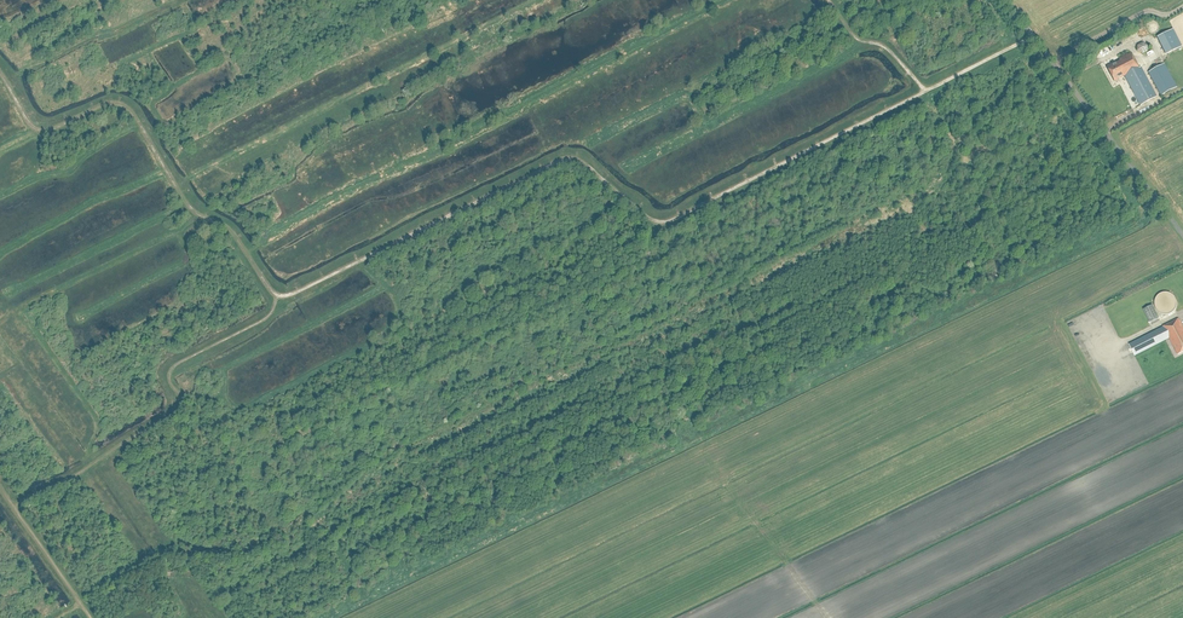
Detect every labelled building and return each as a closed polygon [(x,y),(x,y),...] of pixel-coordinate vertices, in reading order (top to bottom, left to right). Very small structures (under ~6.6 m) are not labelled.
[(1173,30),(1159,37),(1168,54),(1182,47),(1173,30)] [(1133,47),(1142,52),(1147,43),(1138,38),(1133,47)] [(1116,62),(1106,67),(1114,82),(1124,77),(1140,106),(1157,97),(1141,67),(1139,68),(1131,53),(1116,61),(1116,62)] [(1164,64),(1148,73),(1161,96),(1177,87),(1164,64)] [(1167,293),(1163,293),(1159,294),(1157,297),(1155,301),(1155,304),(1155,307),(1156,310),(1159,312),(1161,314),(1163,315),(1166,315),(1169,314),(1173,312),(1176,309),(1177,305),(1177,302),(1176,299),(1174,297),(1173,295),(1170,294),(1167,293)] [(1153,305),(1144,310),(1150,323),(1159,318),(1153,305)] [(1129,344),(1135,356),(1169,339),(1178,355),(1182,352),(1182,334),(1182,333),(1182,328),(1178,319),(1163,327),(1129,344)]
